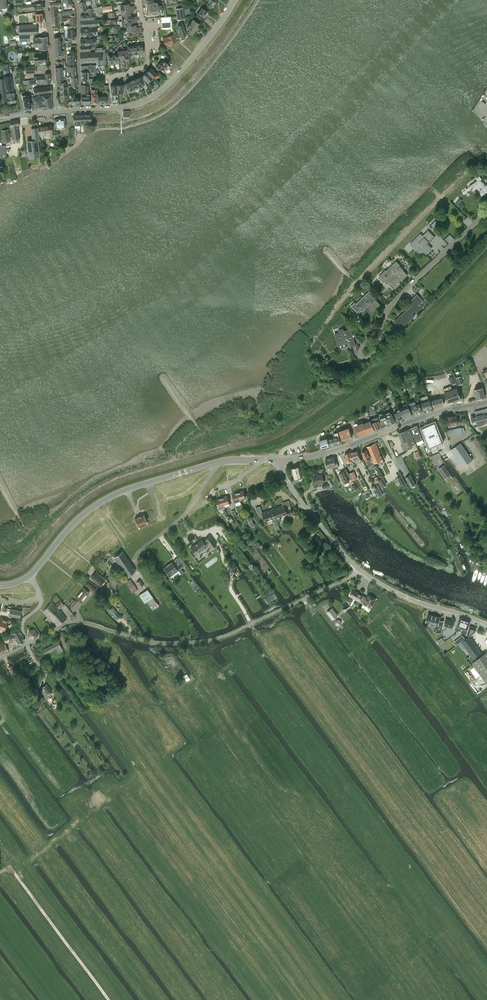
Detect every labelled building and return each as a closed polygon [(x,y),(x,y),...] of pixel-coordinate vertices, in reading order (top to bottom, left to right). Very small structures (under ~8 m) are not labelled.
[(1,12),(1,9),(9,8),(10,7),(9,5),(9,4),(7,4),(6,0),(0,0),(0,12),(1,12)] [(80,12),(86,11),(85,5),(91,4),(91,1),(90,0),(86,0),(87,1),(87,0),(87,2),(85,2),(79,3),(80,12)] [(93,4),(91,4),(93,8),(94,13),(103,12),(101,6),(95,7),(94,3),(98,3),(97,0),(92,0),(93,4)] [(120,4),(121,10),(134,9),(134,6),(129,6),(129,3),(124,4),(124,1),(127,1),(127,0),(122,0),(122,1),(120,1),(120,4)] [(156,0),(145,0),(147,15),(163,13),(162,6),(164,5),(164,2),(157,3),(156,2),(156,0)] [(215,2),(212,0),(210,0),(205,6),(209,9),(215,2)] [(50,7),(51,16),(57,15),(57,14),(57,12),(56,7),(61,6),(61,2),(59,2),(49,2),(49,7),(50,7)] [(185,19),(183,7),(176,8),(177,20),(185,19)] [(88,9),(88,15),(80,15),(80,20),(91,20),(93,20),(93,15),(92,8),(88,9)] [(202,20),(203,17),(207,12),(202,8),(196,16),(202,20)] [(35,24),(18,26),(18,25),(15,25),(16,31),(17,31),(17,34),(19,33),(19,35),(28,34),(37,33),(36,24),(36,22),(42,22),(42,18),(43,18),(43,14),(42,14),(35,14),(35,19),(33,19),(34,22),(35,24)] [(72,15),(63,15),(63,16),(63,20),(63,21),(67,21),(67,20),(70,20),(70,26),(76,26),(76,15),(75,15),(72,15)] [(162,27),(171,26),(170,17),(161,17),(162,27)] [(190,30),(188,32),(192,35),(198,27),(197,26),(199,24),(193,20),(187,28),(190,30)] [(180,37),(187,35),(182,23),(179,24),(180,25),(177,26),(178,30),(178,32),(179,32),(180,35),(180,37)] [(70,26),(64,26),(64,31),(67,31),(67,38),(76,38),(76,26),(70,26)] [(164,43),(164,42),(166,46),(171,44),(178,41),(175,33),(168,37),(166,37),(162,38),(164,43)] [(39,49),(48,49),(47,37),(34,38),(34,47),(39,46),(39,49)] [(54,38),(55,46),(60,46),(60,45),(62,45),(62,40),(60,41),(60,37),(54,38)] [(79,54),(80,62),(100,60),(100,65),(106,64),(105,52),(101,52),(79,54)] [(34,55),(34,60),(35,65),(36,65),(45,64),(45,54),(34,55)] [(67,64),(76,64),(76,54),(67,54),(67,60),(68,60),(68,61),(67,61),(67,64)] [(157,67),(161,70),(162,69),(164,71),(170,65),(164,61),(161,64),(160,63),(157,67)] [(55,68),(55,74),(56,80),(63,80),(62,67),(55,68)] [(147,72),(152,78),(157,74),(151,68),(147,72)] [(142,76),(145,82),(147,81),(148,82),(152,78),(147,72),(142,75),(143,76),(142,76)] [(45,83),(50,83),(49,73),(45,73),(45,76),(36,76),(36,80),(31,80),(31,84),(45,83)] [(13,92),(12,86),(11,80),(11,76),(4,77),(7,93),(6,93),(7,98),(7,103),(16,102),(14,92),(13,92)] [(135,79),(139,87),(144,85),(143,83),(145,82),(142,76),(140,77),(135,79)] [(130,81),(133,89),(139,87),(135,79),(130,81)] [(123,84),(125,91),(128,90),(128,92),(133,89),(130,81),(125,83),(125,84),(123,84)] [(60,83),(60,92),(69,92),(69,86),(67,86),(66,82),(65,82),(60,83)] [(116,85),(117,94),(123,93),(123,92),(125,91),(123,84),(122,85),(122,84),(116,85)] [(81,93),(88,93),(88,89),(89,89),(89,85),(81,85),(81,93)] [(34,95),(51,93),(50,86),(34,88),(34,95)] [(61,101),(68,100),(69,100),(69,94),(67,94),(67,93),(69,93),(69,92),(60,92),(61,101)] [(69,98),(69,102),(69,104),(78,103),(78,97),(75,98),(74,93),(69,94),(70,98),(69,98)] [(32,97),(34,105),(34,107),(34,108),(36,107),(37,110),(43,110),(52,108),(51,94),(42,95),(32,97)] [(82,103),(90,103),(89,94),(83,94),(83,96),(81,96),(82,103)] [(23,98),(25,110),(31,109),(29,97),(23,98)] [(80,119),(80,125),(80,122),(84,122),(84,115),(74,115),(74,119),(80,119)] [(65,127),(64,121),(64,118),(54,120),(56,128),(65,127)] [(17,125),(19,125),(18,120),(10,121),(10,126),(11,129),(11,133),(8,133),(8,130),(2,130),(4,142),(10,141),(9,137),(12,137),(12,140),(19,139),(17,125)] [(31,124),(33,140),(30,141),(31,143),(27,144),(28,153),(33,153),(34,153),(39,152),(38,149),(39,149),(39,143),(38,143),(37,140),(40,140),(37,123),(31,124)] [(51,125),(39,127),(40,136),(43,135),(44,135),(44,137),(52,135),(51,125)] [(477,188),(479,191),(478,191),(482,196),(486,193),(486,186),(486,185),(485,186),(480,180),(482,179),(480,176),(476,178),(478,180),(469,186),(473,191),(477,188)] [(426,253),(432,248),(427,243),(428,241),(428,242),(434,237),(435,237),(428,230),(423,235),(420,233),(410,244),(418,252),(421,249),(426,254),(426,253)] [(382,273),(379,276),(384,281),(385,280),(388,283),(389,282),(395,288),(401,283),(399,282),(404,277),(404,278),(408,275),(403,270),(402,271),(399,268),(400,267),(401,266),(396,261),(386,270),(383,274),(382,273)] [(374,295),(370,291),(357,304),(355,302),(351,306),(359,313),(362,310),(363,311),(366,308),(371,313),(377,307),(377,308),(381,305),(376,300),(375,300),(372,297),(374,295)] [(415,297),(424,306),(426,304),(426,303),(423,300),(417,294),(415,297)] [(415,297),(412,300),(421,309),(424,306),(415,297)] [(409,302),(412,305),(418,311),(421,309),(412,300),(409,302)] [(418,311),(412,305),(407,310),(407,309),(394,321),(401,329),(415,316),(412,313),(415,311),(416,313),(418,311)] [(335,334),(338,345),(349,342),(351,348),(356,346),(351,329),(346,331),(344,331),(343,329),(339,330),(339,333),(335,334)] [(389,334),(385,338),(387,341),(390,343),(394,339),(392,337),(389,334)] [(361,363),(355,367),(359,371),(365,368),(361,363)] [(462,399),(457,387),(453,388),(452,386),(443,389),(448,402),(452,401),(453,402),(462,399)] [(476,399),(485,397),(483,388),(474,390),(476,399)] [(428,395),(420,397),(424,410),(432,408),(430,400),(429,400),(428,395)] [(434,407),(444,405),(442,398),(432,400),(434,407)] [(415,401),(409,403),(410,406),(411,407),(413,414),(422,411),(419,404),(419,403),(416,404),(415,401)] [(401,408),(405,418),(412,415),(408,405),(401,408)] [(398,421),(405,418),(401,408),(394,411),(398,421)] [(471,416),(473,424),(473,423),(474,426),(482,424),(482,421),(486,420),(486,412),(476,415),(471,416)] [(390,424),(395,422),(391,413),(380,418),(383,426),(389,424),(390,424)] [(446,425),(458,423),(456,416),(452,416),(452,415),(447,416),(447,419),(446,419),(445,420),(446,425)] [(382,427),(378,417),(372,419),(376,430),(382,427)] [(359,437),(375,430),(371,421),(364,423),(362,423),(354,426),(359,437)] [(429,448),(444,442),(435,421),(420,427),(429,448)] [(417,425),(411,428),(414,436),(416,439),(417,442),(418,445),(423,442),(422,439),(421,437),(420,434),(417,425)] [(342,440),(352,437),(349,428),(339,431),(342,440)] [(404,447),(415,442),(409,428),(399,433),(404,447)] [(330,446),(341,443),(339,436),(338,432),(334,433),(335,438),(328,440),(330,446)] [(322,448),(329,446),(328,442),(327,439),(320,441),(321,444),(321,445),(322,448)] [(374,462),(382,459),(379,451),(378,449),(376,443),(367,447),(369,454),(374,462)] [(463,466),(472,460),(461,443),(452,450),(463,466)] [(351,451),(350,452),(353,459),(354,460),(355,460),(355,461),(360,459),(360,456),(358,450),(357,450),(356,450),(355,450),(354,451),(351,452),(351,451)] [(369,467),(374,465),(371,457),(370,457),(367,450),(362,452),(369,467)] [(346,456),(344,457),(345,461),(349,460),(350,461),(352,460),(351,459),(353,459),(350,452),(345,453),(346,456)] [(327,466),(336,464),(334,456),(325,459),(327,466)] [(439,469),(440,471),(445,478),(451,474),(444,465),(439,469)] [(292,468),(293,471),(295,478),(302,476),(299,466),(292,468)] [(344,484),(349,481),(344,471),(339,473),(344,484)] [(315,484),(324,482),(322,474),(318,474),(319,476),(313,477),(315,484)] [(411,487),(416,484),(410,475),(406,477),(411,487)] [(398,478),(402,485),(406,483),(402,476),(398,478)] [(376,489),(374,490),(374,491),(376,494),(377,493),(379,497),(383,495),(379,488),(376,489)] [(237,505),(242,504),(240,499),(238,492),(232,494),(235,501),(237,505)] [(227,495),(222,497),(225,507),(230,505),(229,503),(230,502),(227,495)] [(222,497),(216,499),(219,509),(225,507),(222,497)] [(273,509),(277,521),(281,519),(280,515),(287,513),(289,518),(294,516),(290,505),(283,507),(282,505),(273,509)] [(274,522),(277,521),(273,509),(262,512),(260,506),(256,507),(259,516),(262,515),(264,521),(273,518),(274,522)] [(138,525),(146,522),(143,514),(134,517),(138,525)] [(212,548),(216,545),(210,536),(205,539),(205,540),(203,542),(202,539),(190,548),(195,554),(206,546),(206,545),(208,543),(212,548)] [(126,576),(135,570),(123,551),(113,557),(126,576)] [(166,565),(163,568),(170,576),(178,570),(181,574),(183,572),(181,568),(186,565),(183,562),(179,556),(174,560),(175,562),(173,563),(172,561),(170,563),(166,565)] [(232,561),(227,564),(233,574),(238,571),(232,561)] [(105,580),(96,572),(91,578),(99,586),(105,580)] [(133,592),(137,589),(130,579),(128,580),(126,577),(123,579),(130,589),(133,592)] [(87,582),(85,586),(91,590),(93,587),(87,582)] [(81,602),(89,592),(83,587),(75,597),(81,602)] [(147,589),(139,595),(145,603),(147,602),(153,597),(147,589)] [(370,607),(375,599),(368,595),(367,597),(354,590),(350,596),(370,607)] [(56,625),(66,618),(58,608),(51,601),(44,610),(56,625)] [(113,615),(117,612),(112,606),(108,609),(113,615)] [(337,615),(332,608),(327,612),(332,619),(337,615)] [(440,632),(443,621),(439,620),(440,618),(434,616),(434,615),(428,613),(426,622),(436,625),(434,631),(440,632)] [(444,624),(453,627),(455,621),(446,618),(444,624)] [(460,618),(459,618),(457,626),(461,628),(462,629),(463,628),(467,629),(466,633),(471,635),(475,631),(477,628),(470,626),(470,627),(468,626),(470,622),(470,621),(466,620),(464,619),(460,618)] [(12,633),(7,636),(10,641),(14,639),(13,637),(14,637),(18,643),(24,640),(19,629),(12,633)] [(34,639),(38,634),(35,629),(29,630),(28,636),(34,639)] [(484,679),(486,683),(486,651),(483,654),(481,652),(482,652),(470,636),(461,642),(472,657),(469,659),(484,679)] [(58,653),(63,650),(57,641),(42,649),(44,654),(55,648),(58,653)] [(42,687),(47,694),(51,691),(47,684),(42,687)]
